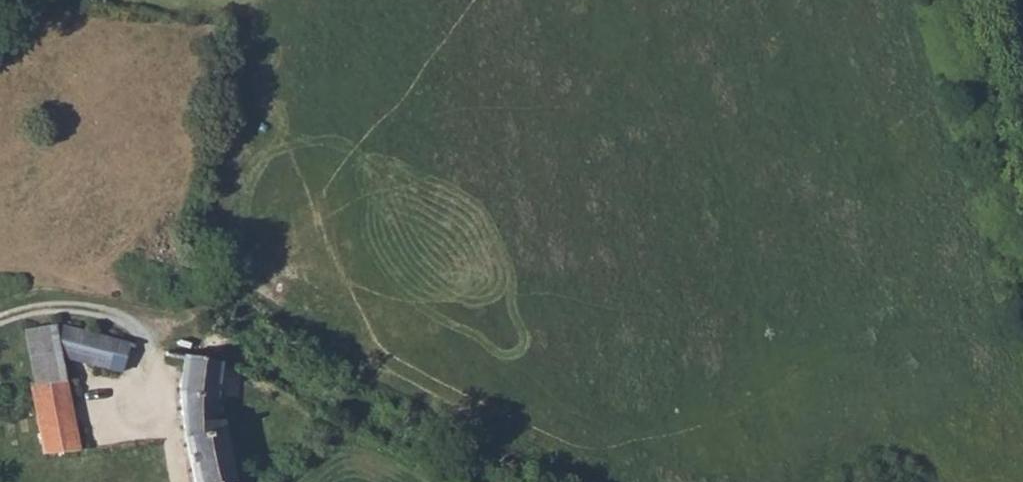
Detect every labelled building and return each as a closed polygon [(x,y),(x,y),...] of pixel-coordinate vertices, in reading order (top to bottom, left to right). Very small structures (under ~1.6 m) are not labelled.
[(16,328),(47,444),(83,435),(65,357),(124,370),(132,343),(37,322),(16,328)] [(220,417),(211,418),(218,361),(186,353),(178,413),(193,481),(232,481),(220,417)]
